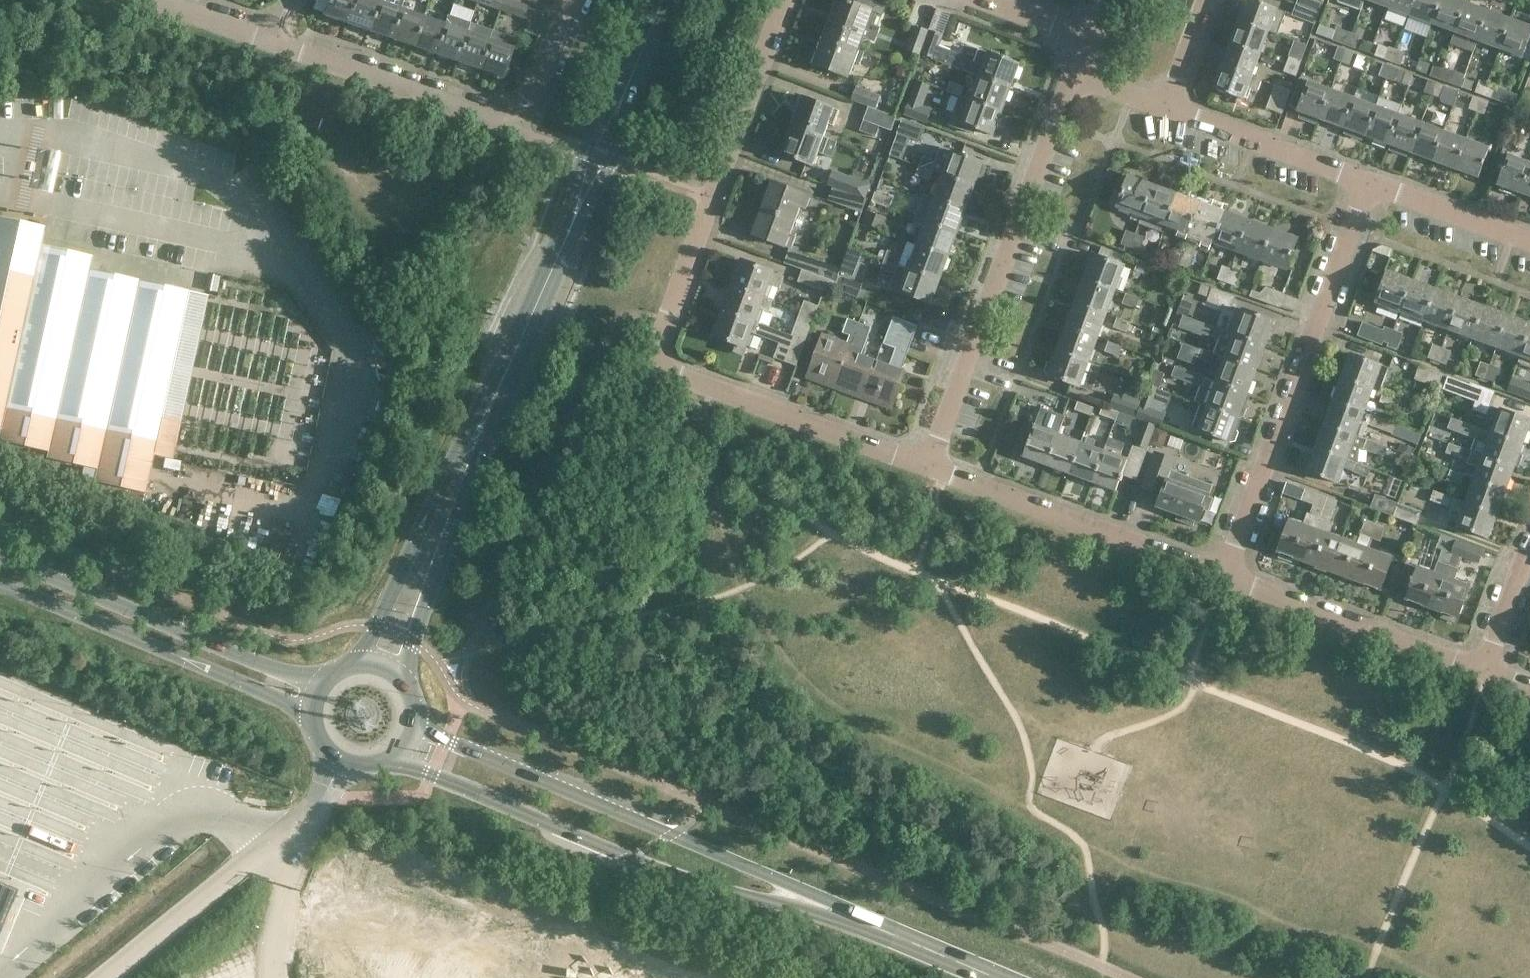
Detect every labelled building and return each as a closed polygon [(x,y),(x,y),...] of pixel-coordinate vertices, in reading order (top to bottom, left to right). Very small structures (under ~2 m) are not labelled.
[(323,14),(346,22),(354,0),(328,0),(323,14)] [(346,22),(368,30),(378,0),(354,0),(346,22)] [(400,9),(403,0),(378,0),(368,30),(390,37),(400,9)] [(502,0),(493,0),(491,7),(499,9),(502,0)] [(499,9),(522,18),(526,6),(510,0),(502,0),(499,9)] [(823,39),(856,51),(861,36),(873,40),(877,27),(871,24),(875,12),(882,14),(887,2),(881,0),(849,0),(848,1),(846,0),(837,0),(833,11),(823,39)] [(1241,20),(1241,21),(1268,31),(1277,34),(1285,11),(1256,0),(1246,0),(1244,7),(1246,7),(1241,20)] [(1317,0),(1297,0),(1295,5),(1318,14),(1323,2),(1317,0)] [(1364,0),(1337,0),(1337,1),(1361,10),(1364,0)] [(1387,7),(1409,15),(1415,0),(1389,0),(1387,7)] [(1409,15),(1432,23),(1440,0),(1415,0),(1409,15)] [(1460,0),(1440,0),(1432,23),(1454,31),(1465,2),(1460,0)] [(1450,43),(1473,51),(1477,40),(1488,10),(1465,2),(1454,31),(1450,43)] [(1291,16),(1314,25),(1318,14),(1295,5),(1291,16)] [(400,9),(390,37),(412,45),(422,17),(400,9)] [(1510,18),(1488,10),(1477,40),(1499,48),(1510,18)] [(470,23),(447,15),(444,24),(434,53),(457,61),(470,23)] [(444,24),(422,17),(412,45),(434,53),(444,24)] [(1529,36),(1529,26),(1510,18),(1499,48),(1523,56),(1529,36)] [(1236,29),(1238,30),(1233,43),(1232,43),(1260,53),(1268,31),(1241,21),(1241,20),(1239,20),(1236,29)] [(457,61),(479,68),(492,30),(470,23),(457,61)] [(907,50),(919,54),(928,30),(916,25),(907,50)] [(1336,27),(1332,39),(1347,45),(1351,33),(1336,27)] [(501,76),(511,48),(515,38),(492,30),(479,68),(501,76)] [(930,30),(921,53),(934,57),(935,53),(938,46),(942,35),(930,30)] [(1351,33),(1347,45),(1355,48),(1359,36),(1351,33)] [(823,39),(814,64),(847,76),(852,60),(860,63),(864,53),(856,51),(823,39)] [(1362,41),(1359,49),(1370,53),(1372,45),(1362,41)] [(1228,52),(1229,52),(1224,65),(1224,66),(1252,76),(1260,53),(1232,43),(1233,43),(1231,42),(1228,52)] [(1379,44),(1375,55),(1392,62),(1397,50),(1389,47),(1389,48),(1379,44)] [(934,57),(933,59),(955,67),(980,76),(1010,87),(1019,63),(979,49),(974,62),(973,61),(972,62),(958,57),(960,54),(938,46),(935,53),(934,57)] [(1338,47),(1334,59),(1341,61),(1345,50),(1338,47)] [(1345,50),(1341,61),(1349,64),(1353,52),(1345,50)] [(1397,50),(1392,62),(1401,65),(1405,53),(1397,50)] [(1301,60),(1288,55),(1285,63),(1298,67),(1301,60)] [(1265,56),(1263,61),(1273,65),(1275,60),(1265,56)] [(1282,71),(1295,75),(1298,67),(1285,63),(1282,71)] [(1383,63),(1379,75),(1387,77),(1391,66),(1383,63)] [(1434,63),(1430,76),(1437,78),(1442,66),(1434,63)] [(1257,92),(1261,79),(1252,76),(1224,66),(1224,65),(1223,65),(1219,74),(1221,75),(1216,89),(1243,99),(1247,88),(1257,92)] [(1391,66),(1387,77),(1394,80),(1398,69),(1391,66)] [(1442,66),(1437,78),(1461,87),(1465,75),(1442,66)] [(980,76),(971,100),(1001,111),(1010,87),(980,76)] [(1300,78),(1293,97),(1301,99),(1297,110),(1305,113),(1303,119),(1316,124),(1318,118),(1320,119),(1331,89),(1308,81),(1300,78)] [(960,95),(963,85),(949,80),(945,90),(960,95)] [(1428,80),(1424,92),(1431,94),(1436,82),(1428,80)] [(1480,80),(1475,92),(1482,95),(1487,82),(1480,80)] [(1436,82),(1431,94),(1439,97),(1443,85),(1436,82)] [(1487,82),(1482,95),(1490,97),(1495,85),(1487,82)] [(1282,113),(1290,90),(1275,85),(1267,107),(1282,113)] [(856,86),(852,99),(869,106),(875,108),(880,95),(856,86)] [(1331,89),(1320,119),(1342,127),(1353,97),(1331,89)] [(960,95),(949,125),(973,134),(975,128),(992,134),(1001,111),(971,100),(960,95)] [(839,110),(802,96),(791,125),(824,137),(828,124),(834,126),(839,110)] [(1388,144),(1399,114),(1402,104),(1379,96),(1376,106),(1365,135),(1388,144)] [(1376,106),(1353,97),(1342,127),(1365,135),(1376,106)] [(1474,97),(1469,108),(1477,111),(1481,99),(1474,97)] [(1481,99),(1477,111),(1484,114),(1488,102),(1481,99)] [(902,116),(925,124),(930,111),(907,103),(902,116)] [(869,106),(863,120),(891,130),(896,116),(875,108),(869,106)] [(1399,114),(1388,144),(1410,152),(1421,122),(1399,114)] [(902,120),(897,133),(920,141),(924,129),(902,120)] [(1410,152),(1433,160),(1444,130),(1421,122),(1410,152)] [(813,165),(818,152),(830,156),(835,141),(824,137),(791,125),(781,153),(813,165)] [(1433,160),(1455,168),(1466,138),(1444,130),(1433,160)] [(1478,177),(1490,146),(1466,138),(1455,168),(1478,177)] [(923,156),(919,165),(932,170),(933,170),(944,174),(974,186),(978,177),(980,177),(983,176),(986,167),(985,163),(983,163),(983,162),(941,146),(935,161),(923,156)] [(1520,192),(1529,165),(1529,162),(1508,154),(1497,184),(1506,187),(1505,192),(1515,196),(1518,192),(1520,192)] [(919,165),(916,175),(929,180),(933,170),(932,170),(919,165)] [(1520,192),(1529,196),(1529,165),(1520,192)] [(838,173),(833,187),(865,199),(870,184),(838,173)] [(1117,207),(1133,212),(1131,219),(1139,222),(1142,216),(1153,185),(1138,180),(1138,179),(1123,173),(1117,190),(1122,192),(1117,207)] [(935,198),(966,209),(974,186),(944,174),(935,198)] [(795,220),(800,206),(806,208),(810,196),(771,181),(761,207),(795,220)] [(1153,185),(1142,216),(1150,219),(1148,226),(1163,231),(1166,224),(1177,194),(1153,185)] [(865,199),(833,187),(828,200),(862,212),(866,199),(865,199)] [(873,191),(870,200),(887,207),(891,197),(873,191)] [(923,194),(915,217),(926,221),(957,233),(966,209),(935,198),(923,194)] [(1190,233),(1201,203),(1177,194),(1166,224),(1190,233)] [(1187,241),(1183,250),(1193,254),(1196,244),(1199,237),(1214,242),(1225,212),(1201,203),(1190,233),(1187,241)] [(761,207),(751,234),(791,248),(796,236),(790,234),(795,220),(761,207)] [(1238,251),(1249,221),(1225,212),(1214,242),(1238,251)] [(949,256),(957,233),(926,221),(918,245),(949,256)] [(1262,260),(1273,229),(1249,221),(1238,251),(1262,260)] [(145,492),(189,290),(89,268),(92,256),(41,245),(43,232),(0,222),(0,440),(47,450),(46,457),(96,468),(93,481),(145,492)] [(1135,232),(1126,229),(1121,242),(1131,245),(1135,232)] [(1286,269),(1297,238),(1273,229),(1262,260),(1286,269)] [(1131,245),(1140,249),(1145,236),(1135,232),(1131,245)] [(940,279),(949,256),(918,245),(909,268),(940,279)] [(1183,250),(1174,247),(1169,260),(1179,263),(1183,250)] [(888,250),(885,259),(898,264),(902,255),(888,250)] [(1179,263),(1188,267),(1193,254),(1183,250),(1179,263)] [(785,263),(802,269),(836,281),(840,269),(807,257),(797,251),(795,255),(789,253),(785,263)] [(1115,290),(1124,265),(1092,254),(1083,278),(1115,290)] [(92,257),(90,266),(99,269),(101,259),(92,257)] [(885,259),(881,269),(895,274),(898,264),(885,259)] [(764,297),(769,284),(780,288),(784,276),(773,272),(742,260),(733,285),(764,297)] [(1137,260),(1134,270),(1147,275),(1150,265),(1137,260)] [(1231,269),(1222,265),(1217,279),(1226,282),(1231,269)] [(900,292),(931,303),(940,279),(909,268),(900,292)] [(833,289),(836,281),(802,269),(798,281),(824,291),(826,286),(833,289)] [(1226,282),(1236,285),(1240,272),(1231,269),(1226,282)] [(1412,280),(1387,271),(1376,302),(1400,311),(1412,280)] [(835,289),(857,297),(862,285),(840,276),(835,289)] [(1115,290),(1083,278),(1075,302),(1106,314),(1115,290)] [(1424,320),(1436,289),(1412,280),(1400,311),(1424,320)] [(767,311),(771,299),(764,297),(733,285),(724,310),(755,321),(760,308),(767,311)] [(1235,295),(1211,286),(1206,301),(1230,309),(1235,295)] [(1279,307),(1284,294),(1265,287),(1259,293),(1252,290),(1250,296),(1279,307)] [(1448,328),(1460,298),(1436,289),(1424,320),(1448,328)] [(1125,293),(1122,303),(1134,308),(1138,298),(1125,293)] [(1484,307),(1460,298),(1448,328),(1472,337),(1484,307)] [(816,304),(801,299),(798,309),(812,315),(816,304)] [(1106,314),(1075,302),(1066,326),(1097,338),(1106,314)] [(1243,310),(1236,307),(1227,331),(1265,345),(1274,320),(1243,309),(1243,310)] [(1508,316),(1484,307),(1472,337),(1496,346),(1508,316)] [(794,320),(808,325),(812,315),(798,309),(794,320)] [(785,361),(795,336),(755,321),(724,310),(714,335),(728,340),(725,348),(743,354),(751,332),(780,342),(774,357),(785,361)] [(888,330),(913,339),(918,325),(893,316),(888,330)] [(1508,316),(1496,346),(1520,355),(1529,329),(1529,324),(1508,316)] [(1116,317),(1113,327),(1126,332),(1129,322),(1116,317)] [(812,378),(835,386),(859,322),(848,318),(842,332),(849,335),(847,342),(823,334),(813,361),(818,363),(812,378)] [(859,322),(835,386),(852,393),(852,394),(857,396),(857,394),(863,396),(876,360),(861,355),(866,341),(871,326),(859,322)] [(1363,322),(1358,335),(1388,346),(1393,330),(1385,327),(1383,330),(1363,322)] [(1208,324),(1205,334),(1221,340),(1216,354),(1225,357),(1256,369),(1265,345),(1227,331),(1208,324)] [(1057,350),(1088,361),(1097,338),(1066,326),(1057,350)] [(1518,362),(1529,367),(1529,329),(1520,355),(1518,362)] [(891,409),(905,371),(901,370),(913,339),(888,330),(883,343),(895,348),(889,365),(876,360),(863,396),(870,399),(870,401),(891,409)] [(1388,346),(1396,349),(1402,333),(1393,330),(1388,346)] [(1178,331),(1175,338),(1188,343),(1191,335),(1178,331)] [(806,340),(795,336),(785,361),(796,365),(806,340)] [(1104,351),(1117,356),(1121,346),(1108,341),(1104,351)] [(1440,351),(1431,347),(1427,360),(1436,363),(1440,351)] [(1201,349),(1197,358),(1211,363),(1214,354),(1201,349)] [(1088,361),(1057,350),(1053,361),(1048,362),(1045,370),(1048,374),(1048,375),(1090,390),(1100,366),(1088,361)] [(1436,363),(1445,366),(1449,354),(1440,351),(1436,363)] [(1372,388),(1380,391),(1388,367),(1351,353),(1342,377),(1372,388)] [(1247,393),(1256,369),(1225,357),(1216,381),(1247,393)] [(1489,366),(1480,363),(1475,377),(1484,380),(1489,366)] [(1414,377),(1438,386),(1442,372),(1419,364),(1414,377)] [(1484,380),(1493,383),(1498,369),(1489,366),(1484,380)] [(1173,376),(1187,382),(1191,372),(1176,367),(1173,376)] [(1191,372),(1187,382),(1203,388),(1198,402),(1200,402),(1239,417),(1244,416),(1247,408),(1243,404),(1247,393),(1216,381),(1191,372)] [(1470,381),(1470,383),(1447,375),(1443,388),(1475,400),(1472,408),(1486,413),(1495,390),(1470,381)] [(1342,377),(1333,401),(1363,412),(1372,388),(1342,377)] [(1508,390),(1515,393),(1529,398),(1529,384),(1520,380),(1513,378),(1508,390)] [(1070,399),(1047,390),(1043,402),(1066,410),(1070,399)] [(1392,407),(1395,397),(1381,392),(1378,402),(1392,407)] [(1136,418),(1141,405),(1141,404),(1115,394),(1110,408),(1118,412),(1136,418)] [(1195,401),(1191,414),(1195,416),(1191,427),(1230,441),(1235,441),(1238,432),(1235,428),(1239,417),(1200,402),(1198,402),(1195,401)] [(1367,425),(1391,433),(1394,423),(1363,412),(1333,401),(1325,424),(1362,438),(1367,425)] [(1075,409),(1091,415),(1094,407),(1078,402),(1075,409)] [(1136,418),(1143,420),(1154,425),(1161,427),(1166,414),(1141,405),(1136,418)] [(1100,414),(1115,420),(1118,412),(1110,408),(1103,406),(1100,414)] [(1529,421),(1529,419),(1501,408),(1492,432),(1522,443),(1529,421)] [(1518,453),(1522,443),(1492,432),(1453,418),(1449,428),(1476,438),(1471,451),(1513,467),(1514,465),(1518,467),(1523,455),(1518,453)] [(1146,448),(1154,425),(1143,420),(1134,443),(1146,448)] [(1035,424),(1023,457),(1046,466),(1058,433),(1035,424)] [(1316,447),(1346,459),(1356,462),(1358,463),(1359,447),(1362,448),(1382,455),(1386,447),(1362,438),(1325,424),(1316,447)] [(1156,427),(1149,444),(1157,446),(1163,443),(1167,431),(1156,427)] [(1046,466),(1069,474),(1081,441),(1058,433),(1046,466)] [(1081,441),(1069,474),(1092,482),(1104,450),(1094,446),(1095,440),(1087,437),(1085,442),(1081,441)] [(1104,450),(1092,482),(1116,491),(1122,474),(1136,479),(1144,459),(1130,453),(1128,458),(1120,455),(1124,444),(1109,438),(1104,450)] [(1401,443),(1398,450),(1410,455),(1412,448),(1401,443)] [(1468,464),(1479,468),(1475,479),(1505,490),(1513,467),(1471,451),(1451,444),(1447,454),(1469,462),(1468,464)] [(1316,447),(1307,471),(1337,482),(1346,459),(1316,447)] [(1172,470),(1173,465),(1175,459),(1155,452),(1142,487),(1161,494),(1157,506),(1183,516),(1181,522),(1193,526),(1195,520),(1199,522),(1213,485),(1172,470)] [(1369,467),(1358,463),(1356,462),(1352,472),(1366,477),(1369,467)] [(1464,475),(1450,470),(1446,480),(1460,485),(1464,475)] [(1466,503),(1496,514),(1505,490),(1475,479),(1466,503)] [(1314,504),(1310,515),(1319,518),(1327,497),(1306,489),(1302,499),(1314,504)] [(1462,514),(1457,527),(1487,538),(1496,514),(1466,503),(1434,491),(1430,500),(1451,508),(1451,510),(1462,514)] [(1398,502),(1375,494),(1370,508),(1393,516),(1398,502)] [(1329,521),(1337,501),(1327,497),(1319,518),(1315,529),(1304,560),(1330,570),(1341,539),(1328,535),(1333,522),(1329,521)] [(1393,516),(1416,524),(1421,511),(1398,502),(1393,516)] [(1289,520),(1278,551),(1304,560),(1315,529),(1319,518),(1310,515),(1307,513),(1303,525),(1289,520)] [(1365,519),(1360,533),(1370,537),(1375,523),(1365,519)] [(1380,541),(1385,527),(1375,523),(1370,537),(1380,541)] [(1418,567),(1406,598),(1432,607),(1457,541),(1457,540),(1442,534),(1437,547),(1444,550),(1435,573),(1418,567)] [(1341,539),(1330,570),(1355,579),(1366,548),(1341,539)] [(1478,562),(1482,550),(1457,541),(1432,607),(1443,611),(1441,617),(1454,622),(1456,616),(1458,617),(1470,586),(1453,580),(1462,556),(1478,562)] [(1381,589),(1392,558),(1366,548),(1355,579),(1381,589)] [(17,887),(0,880),(0,929),(17,887)]
